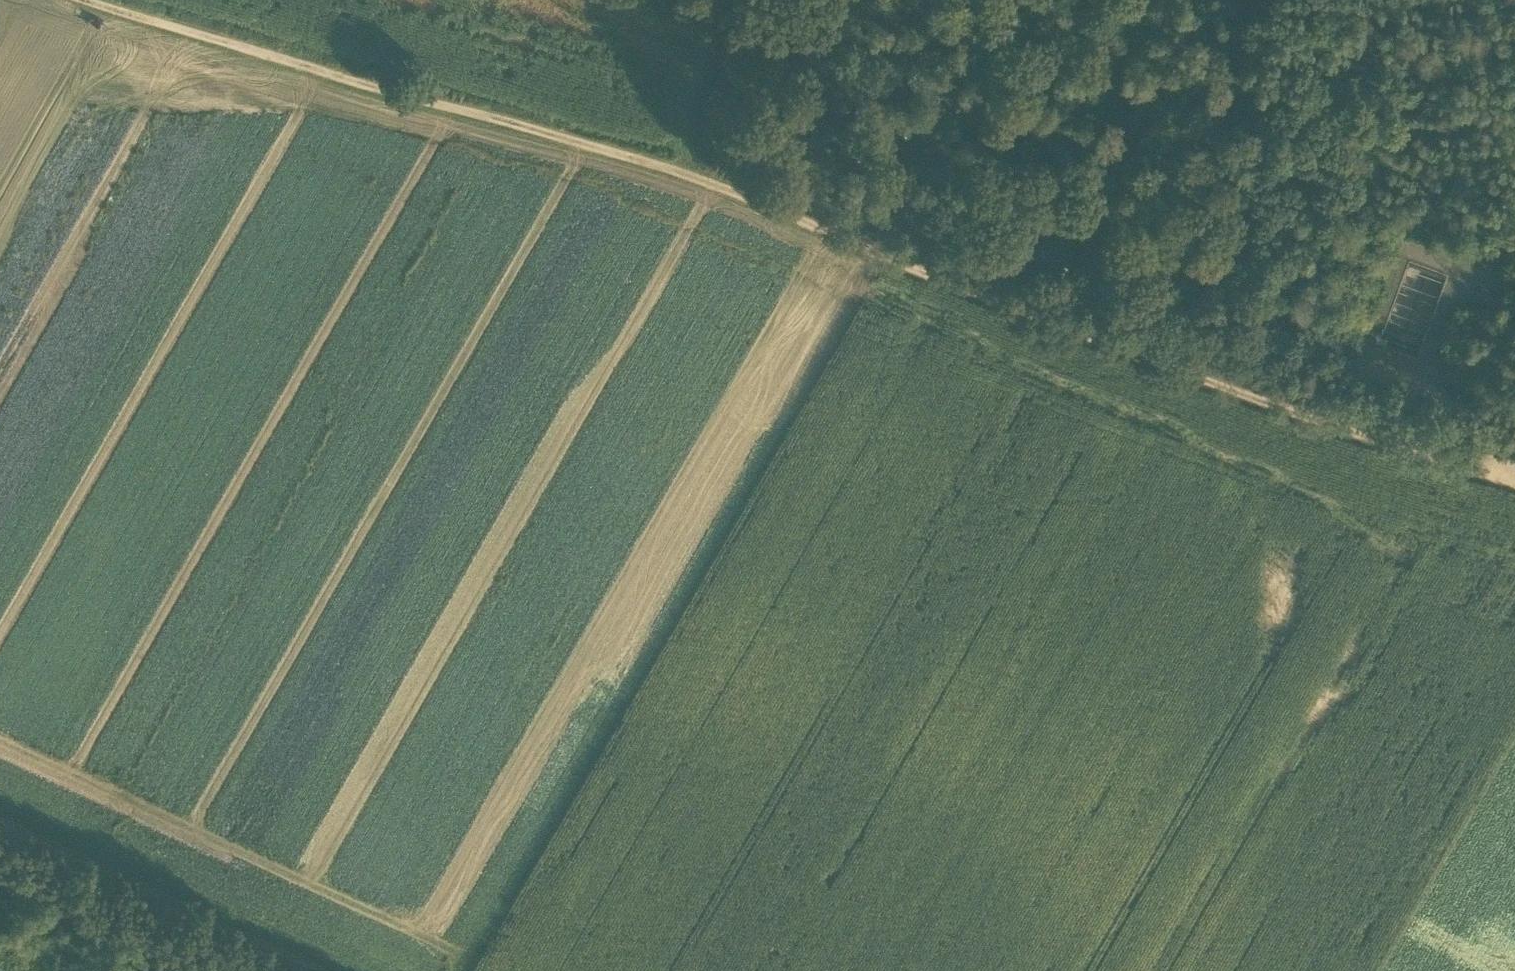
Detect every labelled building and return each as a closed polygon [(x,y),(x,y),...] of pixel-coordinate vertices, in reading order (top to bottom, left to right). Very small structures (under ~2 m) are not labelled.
[(1453,280),(1418,266),(1388,339),(1423,354),(1453,280)]
